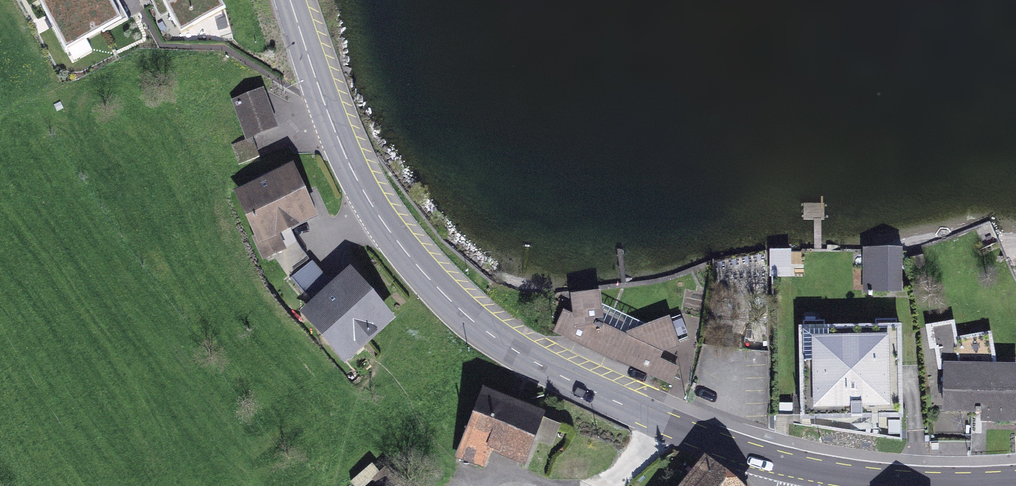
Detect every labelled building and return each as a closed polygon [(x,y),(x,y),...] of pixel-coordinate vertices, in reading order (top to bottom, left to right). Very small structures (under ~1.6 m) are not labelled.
[(47,16),(78,0),(39,0),(47,16)] [(110,0),(78,0),(47,16),(66,51),(121,22),(110,0)] [(181,30),(225,6),(222,0),(165,0),(181,30)] [(262,94),(236,103),(248,136),(274,127),(262,94)] [(239,164),(259,157),(252,138),(232,146),(239,164)] [(293,167),(232,194),(264,265),(286,255),(278,238),(317,221),(293,167)] [(773,277),(787,278),(789,253),(775,252),(773,277)] [(902,252),(865,253),(865,292),(902,291),(902,252)] [(310,302),(298,312),(344,367),(395,324),(350,270),(331,286),(311,263),(291,280),(310,302)] [(597,295),(575,298),(578,320),(563,315),(555,331),(671,384),(678,370),(655,360),(661,348),(678,344),(676,338),(670,325),(669,322),(627,337),(601,325),(597,295)] [(682,320),(670,325),(676,338),(687,335),(682,320)] [(946,370),(944,411),(976,410),(976,415),(987,415),(987,419),(1015,420),(1015,376),(990,377),(991,359),(994,359),(990,336),(956,341),(953,324),(931,327),(935,350),(937,350),(940,369),(946,370)] [(901,329),(801,331),(802,426),(901,442),(901,329)] [(542,416),(483,393),(458,455),(479,463),(485,447),(524,462),(542,416)] [(705,464),(687,485),(733,485),(705,464)]
